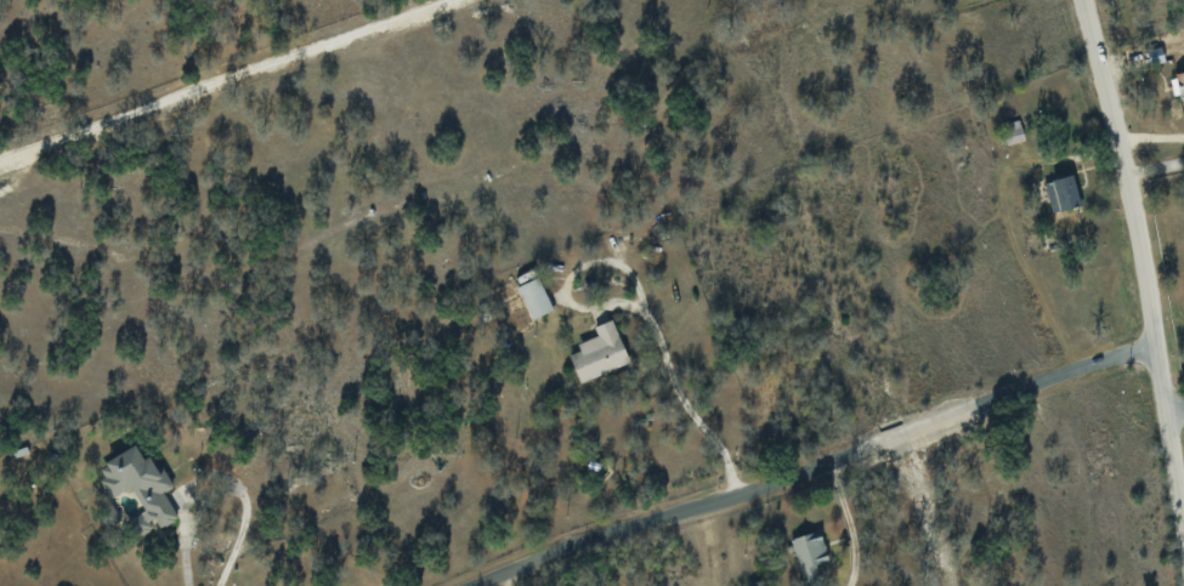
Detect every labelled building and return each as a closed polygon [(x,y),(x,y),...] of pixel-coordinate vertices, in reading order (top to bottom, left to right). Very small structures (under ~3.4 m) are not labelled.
[(1183,96),(1183,71),(1170,74),(1176,98),(1183,96)] [(1005,144),(1024,141),(1020,119),(1001,123),(1005,144)] [(1043,183),(1052,214),(1083,205),(1075,174),(1043,183)] [(517,286),(532,319),(553,310),(538,276),(517,286)] [(569,354),(580,382),(629,362),(612,319),(593,327),(597,335),(577,343),(580,350),(569,354)] [(178,518),(164,491),(173,486),(163,466),(157,469),(150,456),(144,460),(137,446),(95,468),(111,499),(133,488),(145,511),(128,520),(137,537),(156,528),(157,529),(178,518)]
